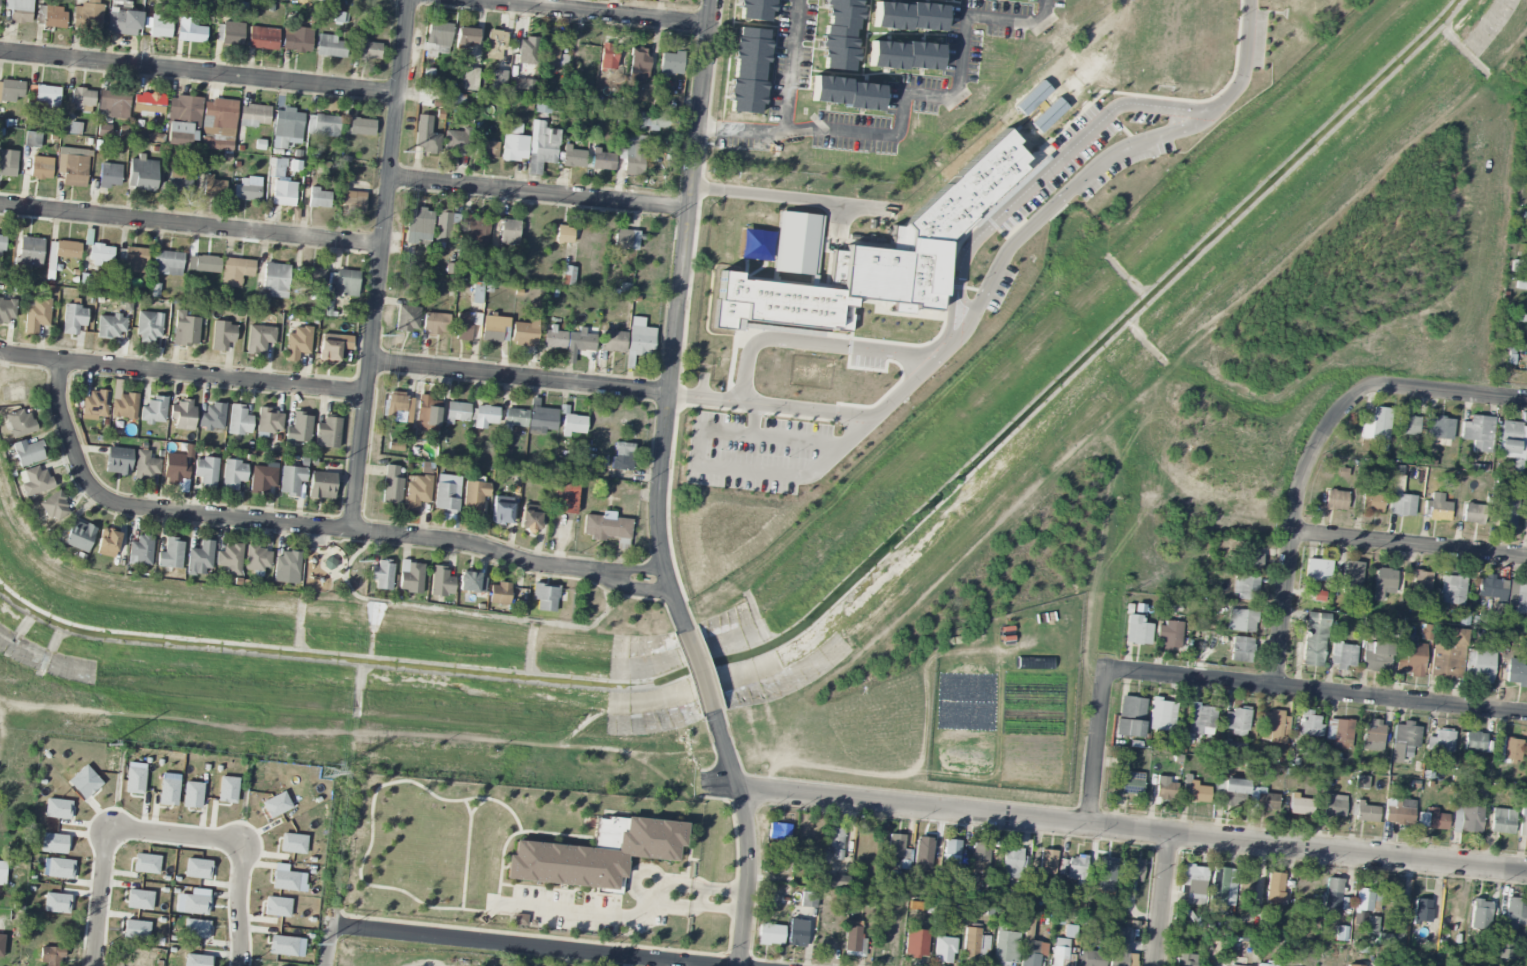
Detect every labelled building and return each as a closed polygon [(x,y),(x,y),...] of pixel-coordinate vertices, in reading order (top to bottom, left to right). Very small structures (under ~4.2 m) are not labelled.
[(33,0),(5,0),(5,10),(10,10),(10,23),(31,24),(33,0)] [(739,19),(771,22),(773,0),(740,0),(739,19)] [(860,0),(827,0),(822,69),(854,71),(860,0)] [(944,6),(876,2),(874,28),(942,32),(944,6)] [(65,27),(66,7),(38,6),(37,26),(65,27)] [(139,35),(140,12),(108,11),(107,33),(139,35)] [(149,36),(171,38),(173,20),(151,18),(149,36)] [(177,40),(205,44),(208,23),(180,19),(177,40)] [(222,43),(243,44),(244,23),(223,22),(222,43)] [(425,52),(449,54),(452,24),(428,22),(425,52)] [(278,28),(249,27),(248,49),(278,50),(278,28)] [(313,28),(284,27),(283,51),(311,53),(313,28)] [(456,44),(477,45),(478,29),(457,28),(456,44)] [(761,115),(768,30),(736,28),(729,112),(761,115)] [(500,60),(500,67),(510,68),(511,44),(506,44),(506,31),(488,30),(487,59),(500,60)] [(347,42),(336,41),(337,36),(318,34),(316,56),(345,59),(347,42)] [(538,65),(538,38),(519,38),(518,64),(538,65)] [(558,38),(546,38),(545,66),(557,67),(558,38)] [(359,58),(379,60),(382,43),(361,40),(359,58)] [(938,72),(940,47),(872,40),(869,66),(938,72)] [(617,44),(601,43),(600,69),(617,70),(617,44)] [(649,80),(651,49),(631,48),(630,79),(649,80)] [(682,75),(683,53),(661,52),(660,74),(682,75)] [(480,69),(465,67),(462,90),(477,91),(480,69)] [(505,93),(506,71),(492,70),(491,92),(505,93)] [(882,84),(813,78),(811,103),(880,110),(882,84)] [(15,103),(15,97),(24,98),(25,82),(0,80),(0,102),(15,103)] [(61,88),(30,84),(28,104),(48,107),(47,119),(58,120),(61,88)] [(72,111),(93,111),(94,90),(72,89),(72,111)] [(108,118),(129,119),(130,92),(99,90),(98,110),(109,110),(108,118)] [(133,93),(132,114),(149,115),(149,113),(165,113),(165,94),(133,93)] [(202,98),(169,95),(168,120),(167,145),(193,147),(194,129),(200,129),(202,98)] [(205,99),(202,133),(234,137),(238,102),(205,99)] [(240,105),(239,126),(258,127),(258,124),(269,124),(270,106),(240,105)] [(302,144),(303,114),(295,113),(295,110),(275,109),(272,149),(286,149),(287,143),(302,144)] [(673,130),(673,114),(633,112),(632,128),(673,130)] [(340,116),(309,115),(308,136),(339,137),(340,116)] [(432,116),(418,115),(414,151),(439,153),(441,134),(431,133),(432,116)] [(375,120),(350,118),(349,134),(374,136),(375,120)] [(558,130),(545,129),(546,121),(531,120),(528,175),(541,175),(541,163),(556,164),(558,130)] [(527,161),(528,136),(521,136),(522,124),(510,124),(509,134),(502,134),(501,160),(527,161)] [(470,130),(447,129),(446,154),(469,155),(470,130)] [(719,271),(712,329),(745,332),(738,325),(742,321),(849,333),(853,299),(893,303),(892,312),(913,314),(913,308),(938,311),(939,298),(941,297),(947,242),(1019,176),(1021,161),(1024,158),(1014,147),(1015,140),(1005,130),(899,227),(890,226),(888,251),(845,246),(844,252),(832,250),(827,290),(738,279),(738,274),(719,271)] [(41,147),(41,132),(25,132),(24,147),(41,147)] [(644,176),(644,136),(623,135),(623,175),(644,176)] [(498,158),(498,142),(481,141),(480,158),(498,158)] [(585,169),(588,150),(565,147),(562,165),(585,169)] [(62,185),(86,188),(90,151),(59,148),(57,173),(64,173),(62,185)] [(16,177),(17,151),(0,150),(0,176),(16,177)] [(616,152),(593,151),(592,169),(615,170),(616,152)] [(53,159),(33,156),(30,177),(50,180),(53,159)] [(154,192),(158,160),(138,157),(138,160),(131,159),(127,189),(154,192)] [(283,178),(284,159),(270,158),(269,177),(283,178)] [(121,164),(100,164),(99,187),(120,188),(121,164)] [(166,191),(188,196),(193,173),(171,168),(166,191)] [(227,180),(205,177),(203,194),(225,197),(227,180)] [(294,207),(297,183),(274,180),(271,204),(294,207)] [(309,207),(330,208),(331,192),(319,192),(320,187),(310,187),(309,207)] [(365,192),(341,191),(341,212),(365,213),(365,192)] [(433,211),(409,209),(406,244),(417,245),(417,243),(430,245),(433,211)] [(821,216),(778,212),(772,272),(815,276),(821,216)] [(451,224),(459,224),(459,214),(437,213),(436,247),(450,248),(451,224)] [(469,217),(467,258),(487,259),(489,218),(469,217)] [(500,245),(518,246),(519,221),(501,220),(500,245)] [(573,243),(573,227),(557,226),(556,243),(573,243)] [(638,251),(638,231),(615,230),(614,250),(638,251)] [(42,267),(43,238),(19,237),(18,266),(42,267)] [(81,243),(49,241),(48,256),(80,259),(81,243)] [(149,250),(126,246),(123,268),(145,271),(149,250)] [(183,252),(154,252),(153,274),(182,275),(183,252)] [(220,273),(221,258),(189,255),(187,270),(220,273)] [(220,286),(240,288),(242,276),(253,277),(255,261),(224,257),(220,286)] [(262,290),(269,291),(268,297),(286,299),(290,265),(265,263),(262,290)] [(561,285),(574,286),(576,267),(563,266),(561,285)] [(325,283),(325,268),(300,267),(300,282),(325,283)] [(360,272),(336,269),(335,279),(334,279),(332,294),(356,298),(360,272)] [(81,289),(91,289),(92,274),(81,274),(81,289)] [(269,295),(256,294),(254,310),(267,311),(269,295)] [(17,300),(0,298),(0,324),(8,325),(9,318),(15,319),(17,300)] [(25,306),(24,334),(37,334),(38,325),(50,326),(51,300),(34,299),(33,306),(25,306)] [(63,334),(78,335),(79,327),(87,327),(87,306),(64,306),(63,334)] [(396,331),(418,331),(419,307),(397,306),(396,331)] [(200,317),(185,317),(186,311),(175,310),(173,345),(198,346),(200,317)] [(154,343),(154,337),(162,337),(163,313),(138,312),(136,342),(154,343)] [(448,335),(451,315),(425,312),(422,332),(448,335)] [(470,340),(472,325),(480,325),(481,315),(455,313),(453,338),(470,340)] [(97,338),(123,339),(124,316),(98,315),(97,338)] [(506,342),(507,317),(483,316),(482,341),(506,342)] [(628,356),(654,356),(655,328),(644,328),(644,318),(629,317),(628,356)] [(529,324),(513,322),(511,344),(535,347),(538,320),(529,319),(529,324)] [(210,350),(226,352),(228,343),(235,344),(237,324),(214,321),(210,350)] [(275,343),(276,327),(248,326),(247,353),(265,354),(266,343),(275,343)] [(309,354),(312,328),(294,326),(294,334),(287,333),(284,360),(298,362),(299,353),(309,354)] [(543,347),(566,348),(567,332),(556,331),(556,328),(544,327),(543,347)] [(567,330),(566,363),(574,364),(575,350),(595,351),(596,335),(585,334),(585,331),(567,330)] [(625,352),(626,332),(601,331),(601,352),(625,352)] [(339,362),(340,349),(352,350),(352,336),(321,334),(320,361),(339,362)] [(107,417),(108,393),(83,392),(81,420),(97,420),(98,417),(107,417)] [(410,422),(414,396),(390,392),(385,418),(410,422)] [(138,395),(114,393),(112,418),(136,420),(138,395)] [(430,396),(419,395),(417,431),(439,432),(440,408),(429,407),(430,396)] [(167,398),(148,398),(147,407),(140,407),(140,423),(165,424),(167,398)] [(169,419),(176,420),(174,429),(192,431),(195,403),(171,401),(169,419)] [(468,423),(470,404),(448,402),(446,421),(468,423)] [(198,414),(198,429),(224,430),(225,405),(206,404),(206,414),(198,414)] [(227,433),(250,436),(253,416),(245,415),(246,406),(230,404),(227,433)] [(486,429),(487,424),(498,425),(499,407),(475,406),(475,429),(486,429)] [(529,435),(545,435),(545,430),(557,430),(557,409),(530,408),(529,435)] [(1361,439),(1389,440),(1390,408),(1373,408),(1372,415),(1362,415),(1361,439)] [(36,432),(31,409),(5,415),(11,438),(36,432)] [(282,433),(283,410),(258,409),(257,432),(282,433)] [(527,427),(528,410),(505,409),(504,431),(511,431),(511,426),(527,427)] [(284,439),(309,443),(313,416),(294,413),(291,428),(286,427),(284,439)] [(563,436),(569,437),(569,432),(585,434),(587,417),(565,414),(563,436)] [(1495,418),(1470,415),(1469,423),(1461,422),(1459,439),(1472,441),(1471,451),(1490,454),(1495,418)] [(324,423),(316,423),(314,447),(339,448),(341,418),(324,417),(324,423)] [(1518,459),(1519,452),(1524,453),(1526,432),(1526,425),(1501,421),(1497,456),(1518,459)] [(46,459),(40,441),(26,445),(24,440),(12,444),(18,467),(46,459)] [(632,471),(633,443),(614,442),(612,470),(632,471)] [(130,476),(133,449),(108,447),(105,473),(130,476)] [(150,451),(136,450),(135,477),(160,478),(161,459),(149,459),(150,451)] [(184,465),(184,455),(165,454),(165,485),(178,485),(177,491),(188,491),(189,465),(184,465)] [(194,477),(203,477),(202,489),(217,489),(218,459),(195,458),(194,477)] [(239,481),(246,481),(247,462),(224,461),(223,490),(239,491),(239,481)] [(277,487),(278,463),(267,463),(266,466),(251,466),(251,492),(269,493),(269,486),(277,487)] [(402,466),(384,465),(383,505),(401,506),(402,466)] [(53,488),(47,469),(39,471),(37,466),(18,472),(22,484),(20,485),(24,498),(53,488)] [(1402,481),(1403,466),(1392,466),(1392,481),(1402,481)] [(280,495),(299,496),(299,482),(306,482),(306,468),(281,467),(280,495)] [(336,474),(311,471),(308,497),(332,500),(336,474)] [(459,512),(460,476),(436,475),(434,511),(459,512)] [(431,478),(406,478),(406,510),(418,510),(418,502),(431,502),(431,478)] [(464,510),(482,511),(482,497),(490,497),(490,483),(465,482),(464,510)] [(578,484),(553,483),(552,513),(577,514),(578,484)] [(1384,487),(1363,485),(1361,511),(1382,513),(1384,487)] [(1325,509),(1346,510),(1347,491),(1325,490),(1325,509)] [(51,523),(71,512),(59,491),(39,502),(51,523)] [(1414,516),(1415,494),(1389,493),(1389,515),(1414,516)] [(1442,494),(1430,493),(1430,501),(1424,501),(1423,519),(1449,520),(1450,502),(1442,502),(1442,494)] [(1515,529),(1516,496),(1499,495),(1498,528),(1515,529)] [(505,503),(506,497),(493,496),(492,524),(512,524),(513,503),(505,503)] [(1485,525),(1487,506),(1464,503),(1462,523),(1485,525)] [(541,513),(522,510),(519,528),(539,531),(541,513)] [(630,539),(632,518),(585,513),(583,534),(591,535),(590,540),(605,541),(605,537),(630,539)] [(96,528),(72,519),(64,545),(87,553),(96,528)] [(96,555),(115,559),(121,533),(101,529),(96,555)] [(137,542),(129,542),(128,564),(151,565),(152,536),(137,535),(137,542)] [(183,540),(165,539),(164,552),(157,552),(156,568),(182,569),(183,540)] [(204,576),(205,569),(212,569),(213,541),(200,541),(200,549),(187,549),(187,575),(204,576)] [(243,545),(224,544),(223,552),(216,551),(215,566),(227,567),(226,575),(240,576),(243,545)] [(271,548),(245,547),(245,569),(270,570),(271,548)] [(1263,554),(1245,552),(1243,569),(1260,572),(1263,554)] [(300,554),(274,553),(273,582),(298,584),(300,554)] [(329,571),(337,564),(330,556),(322,564),(329,571)] [(375,581),(375,589),(390,590),(393,561),(378,560),(377,567),(370,566),(368,581),(375,581)] [(1331,560),(1306,560),(1305,581),(1331,581),(1331,560)] [(1364,563),(1346,561),(1341,593),(1360,595),(1364,563)] [(399,592),(422,593),(423,563),(401,562),(399,592)] [(454,577),(447,577),(447,566),(432,566),(431,596),(453,596),(454,577)] [(1382,602),(1383,593),(1394,594),(1398,571),(1377,568),(1372,600),(1382,602)] [(1431,572),(1413,571),(1412,600),(1430,600),(1431,572)] [(458,591),(484,593),(486,575),(460,572),(458,591)] [(1258,575),(1234,574),(1233,597),(1257,598),(1258,575)] [(1478,598),(1506,599),(1507,581),(1494,580),(1494,576),(1480,575),(1478,598)] [(1465,605),(1465,576),(1440,576),(1440,604),(1465,605)] [(1517,582),(1515,614),(1526,614),(1526,582),(1517,582)] [(490,583),(488,604),(508,606),(511,585),(490,583)] [(557,612),(558,585),(533,584),(532,600),(537,600),(536,611),(557,612)] [(1314,600),(1324,602),(1326,592),(1315,590),(1314,600)] [(1255,632),(1257,612),(1229,610),(1227,631),(1255,632)] [(1327,614),(1306,612),(1303,666),(1324,667),(1327,614)] [(1142,616),(1128,615),(1125,643),(1150,645),(1152,624),(1142,623),(1142,616)] [(1157,625),(1156,639),(1162,640),(1161,648),(1180,650),(1182,622),(1165,621),(1164,626),(1157,625)] [(1433,625),(1422,625),(1422,640),(1432,640),(1433,625)] [(1430,677),(1462,679),(1465,630),(1433,628),(1430,677)] [(1252,639),(1233,636),(1230,661),(1249,663),(1252,639)] [(1426,645),(1408,643),(1409,638),(1399,637),(1395,674),(1422,677),(1426,645)] [(1391,644),(1363,642),(1361,671),(1389,672),(1391,644)] [(1337,664),(1336,670),(1346,671),(1346,666),(1355,667),(1357,646),(1332,643),(1330,663),(1337,664)] [(1466,681),(1493,682),(1494,651),(1467,650),(1466,681)] [(1526,659),(1507,659),(1507,684),(1525,685),(1526,659)] [(1145,698),(1118,697),(1117,736),(1143,737),(1145,698)] [(1151,700),(1150,730),(1175,731),(1177,701),(1151,700)] [(1214,706),(1192,705),(1191,734),(1213,735),(1214,706)] [(1225,708),(1224,729),(1232,729),(1232,736),(1248,737),(1250,710),(1225,708)] [(1320,717),(1311,716),(1312,711),(1302,710),(1299,736),(1322,738),(1323,725),(1319,725),(1320,717)] [(1260,742),(1287,743),(1288,713),(1262,712),(1260,742)] [(1390,762),(1408,764),(1410,747),(1419,748),(1421,727),(1413,726),(1413,722),(1403,721),(1403,725),(1394,724),(1390,762)] [(1384,724),(1364,724),(1364,742),(1384,743),(1384,724)] [(1426,751),(1453,752),(1454,731),(1436,730),(1435,737),(1427,737),(1426,751)] [(1489,733),(1465,732),(1464,752),(1488,752),(1489,733)] [(1521,760),(1522,739),(1499,738),(1498,759),(1521,760)] [(1382,745),(1362,742),(1361,749),(1382,751),(1382,745)] [(1313,744),(1299,744),(1299,755),(1313,756),(1313,744)] [(89,796),(102,783),(85,765),(72,777),(89,796)] [(143,795),(146,769),(128,767),(125,793),(143,795)] [(1142,794),(1143,773),(1120,772),(1120,794),(1142,794)] [(1209,804),(1211,786),(1191,783),(1192,775),(1185,774),(1182,800),(1209,804)] [(217,801),(235,804),(239,779),(221,776),(217,801)] [(1368,777),(1356,776),(1356,788),(1368,789),(1368,777)] [(159,805),(178,806),(179,780),(160,779),(159,805)] [(1175,779),(1156,779),(1156,800),(1174,800),(1175,779)] [(1247,780),(1224,779),(1223,790),(1217,789),(1217,796),(1222,796),(1222,806),(1246,807),(1247,780)] [(204,784),(186,782),(182,806),(200,809),(204,784)] [(1265,788),(1259,787),(1256,810),(1277,812),(1279,795),(1265,793),(1265,788)] [(1460,832),(1482,833),(1484,789),(1475,789),(1475,806),(1461,806),(1460,832)] [(269,819),(292,808),(284,791),(261,802),(269,819)] [(1298,798),(1298,793),(1290,792),(1289,814),(1308,815),(1309,799),(1298,798)] [(1343,817),(1346,797),(1326,794),(1323,815),(1343,817)] [(1383,822),(1412,826),(1415,802),(1387,797),(1383,822)] [(70,820),(72,801),(47,799),(44,817),(70,820)] [(1379,805),(1356,804),(1355,821),(1378,822),(1379,805)] [(1417,828),(1447,829),(1448,814),(1437,814),(1437,808),(1427,808),(1427,813),(1418,812),(1417,828)] [(1491,833),(1514,834),(1514,810),(1492,809),(1491,833)] [(505,880),(616,890),(617,878),(624,878),(626,858),(676,862),(678,847),(684,847),(686,823),(596,816),(593,848),(514,841),(513,856),(507,856),(505,880)] [(789,840),(790,824),(769,823),(768,839),(789,840)] [(827,857),(833,857),(833,860),(843,861),(844,829),(828,828),(827,857)] [(68,836),(43,833),(41,851),(66,855),(68,836)] [(280,851),(305,855),(308,837),(283,833),(280,851)] [(909,859),(909,851),(904,851),(904,835),(888,834),(887,858),(909,859)] [(932,838),(915,837),(914,871),(931,871),(932,838)] [(943,864),(959,865),(959,841),(944,840),(943,864)] [(972,873),(988,873),(989,843),(973,842),(972,873)] [(1055,874),(1056,851),(1039,850),(1039,873),(1055,874)] [(134,873),(159,874),(160,855),(135,854),(134,873)] [(1066,879),(1075,880),(1075,887),(1084,887),(1086,857),(1067,856),(1066,879)] [(1097,891),(1114,892),(1116,858),(1099,857),(1097,891)] [(184,877),(209,880),(212,862),(187,858),(184,877)] [(73,878),(74,860),(48,859),(48,878),(73,878)] [(1143,860),(1136,859),(1135,862),(1122,861),(1121,879),(1142,880),(1143,860)] [(1206,867),(1181,865),(1179,893),(1186,893),(1185,904),(1204,905),(1206,867)] [(1238,870),(1215,867),(1210,904),(1233,907),(1238,870)] [(299,873),(274,870),(272,889),(297,892),(299,873)] [(1238,898),(1254,899),(1255,871),(1240,870),(1238,898)] [(1285,873),(1268,873),(1267,902),(1284,903),(1285,873)] [(848,876),(822,875),(822,887),(847,888),(848,876)] [(1313,878),(1299,875),(1296,890),(1310,893),(1313,878)] [(1325,898),(1332,898),(1331,908),(1341,909),(1342,879),(1326,878),(1325,898)] [(126,908),(151,911),(154,893),(129,889),(126,908)] [(1373,905),(1379,905),(1381,892),(1358,889),(1355,910),(1372,912),(1373,905)] [(801,907),(816,909),(818,893),(802,891),(801,907)] [(69,914),(70,895),(45,893),(44,912),(69,914)] [(208,896),(183,895),(183,914),(208,915),(208,896)] [(290,917),(291,898),(266,898),(265,916),(290,917)] [(1526,899),(1526,898),(1507,898),(1505,927),(1526,928),(1526,899)] [(1431,900),(1414,899),(1414,922),(1430,922),(1431,900)] [(1490,930),(1491,901),(1472,900),(1470,929),(1490,930)] [(513,926),(526,927),(527,915),(514,914),(513,926)] [(1040,956),(1046,956),(1048,944),(1031,941),(1034,916),(1027,915),(1020,965),(1038,965),(1040,956)] [(1379,918),(1368,916),(1365,933),(1377,935),(1379,918)] [(210,922),(185,918),(182,937),(208,940),(210,922)] [(788,946),(806,947),(807,920),(789,919),(788,946)] [(844,951),(860,952),(862,921),(846,920),(844,951)] [(150,922),(125,921),(124,939),(149,940),(150,922)] [(783,945),(784,925),(758,924),(757,944),(783,945)] [(1347,941),(1347,927),(1337,926),(1336,941),(1347,941)] [(989,936),(981,936),(981,928),(964,927),(963,958),(980,959),(980,957),(988,958),(989,936)] [(1104,927),(1090,928),(1090,936),(1104,936),(1104,927)] [(1136,954),(1127,954),(1128,929),(1111,928),(1110,965),(1136,965),(1136,954)] [(927,957),(928,930),(905,929),(904,956),(927,957)] [(1017,963),(1019,933),(996,932),(994,962),(1017,963)] [(940,939),(933,938),(932,954),(948,956),(948,952),(958,953),(959,941),(949,940),(949,934),(941,933),(940,939)] [(296,957),(299,939),(271,935),(269,953),(296,957)] [(1068,939),(1053,938),(1052,965),(1067,965),(1068,939)] [(47,963),(47,965),(59,965),(59,959),(65,959),(65,948),(41,947),(41,963),(47,963)] [(1080,951),(1079,965),(1104,965),(1105,952),(1080,951)] [(211,957),(186,954),(185,965),(210,965),(211,957)] [(1194,954),(1178,954),(1177,965),(1194,965),(1194,954)]
